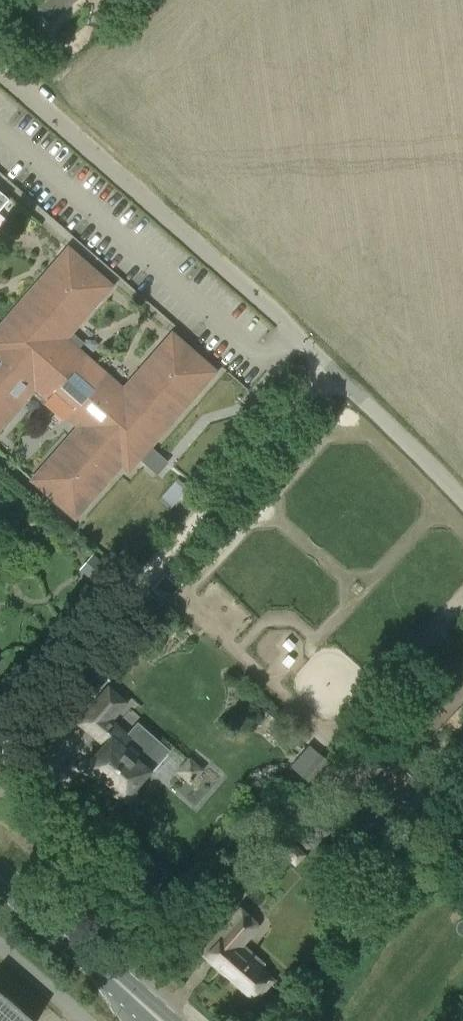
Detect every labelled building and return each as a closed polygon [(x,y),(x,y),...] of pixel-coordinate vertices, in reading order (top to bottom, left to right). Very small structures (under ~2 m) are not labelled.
[(76,0),(29,0),(48,23),(76,0)] [(9,199),(0,192),(0,209),(9,199)] [(34,388),(48,400),(45,404),(63,420),(66,416),(79,427),(32,480),(69,512),(81,504),(85,507),(116,471),(122,464),(123,465),(124,465),(126,466),(129,466),(131,466),(133,464),(137,460),(137,461),(139,459),(151,470),(162,457),(150,446),(179,414),(215,372),(209,367),(191,351),(190,351),(178,341),(167,349),(163,345),(124,390),(105,374),(104,375),(105,376),(100,383),(88,373),(94,367),(95,368),(97,367),(65,339),(99,300),(111,286),(87,265),(87,266),(75,255),(63,263),(59,260),(0,327),(0,427),(34,388)] [(98,561),(87,573),(104,589),(115,577),(98,561)] [(136,793),(135,789),(151,771),(141,762),(157,743),(138,727),(130,736),(94,704),(78,723),(104,745),(84,768),(88,772),(124,803),(127,800),(129,801),(136,793)] [(318,751),(299,775),(314,787),(333,764),(318,751)] [(451,816),(462,825),(462,802),(451,816)] [(295,807),(281,823),(287,828),(290,830),(304,814),(295,807)] [(282,833),(271,844),(282,854),(293,864),(303,853),(282,833)] [(240,906),(202,949),(223,967),(255,995),(271,977),(262,968),(260,967),(264,963),(241,943),(250,933),(251,933),(253,932),(254,932),(255,931),(255,930),(256,929),(257,928),(257,927),(258,926),(258,924),(257,923),(257,922),(257,920),(256,920),(256,919),(254,918),(253,917),(240,906)] [(0,990),(0,1020),(36,1020),(0,990)]
